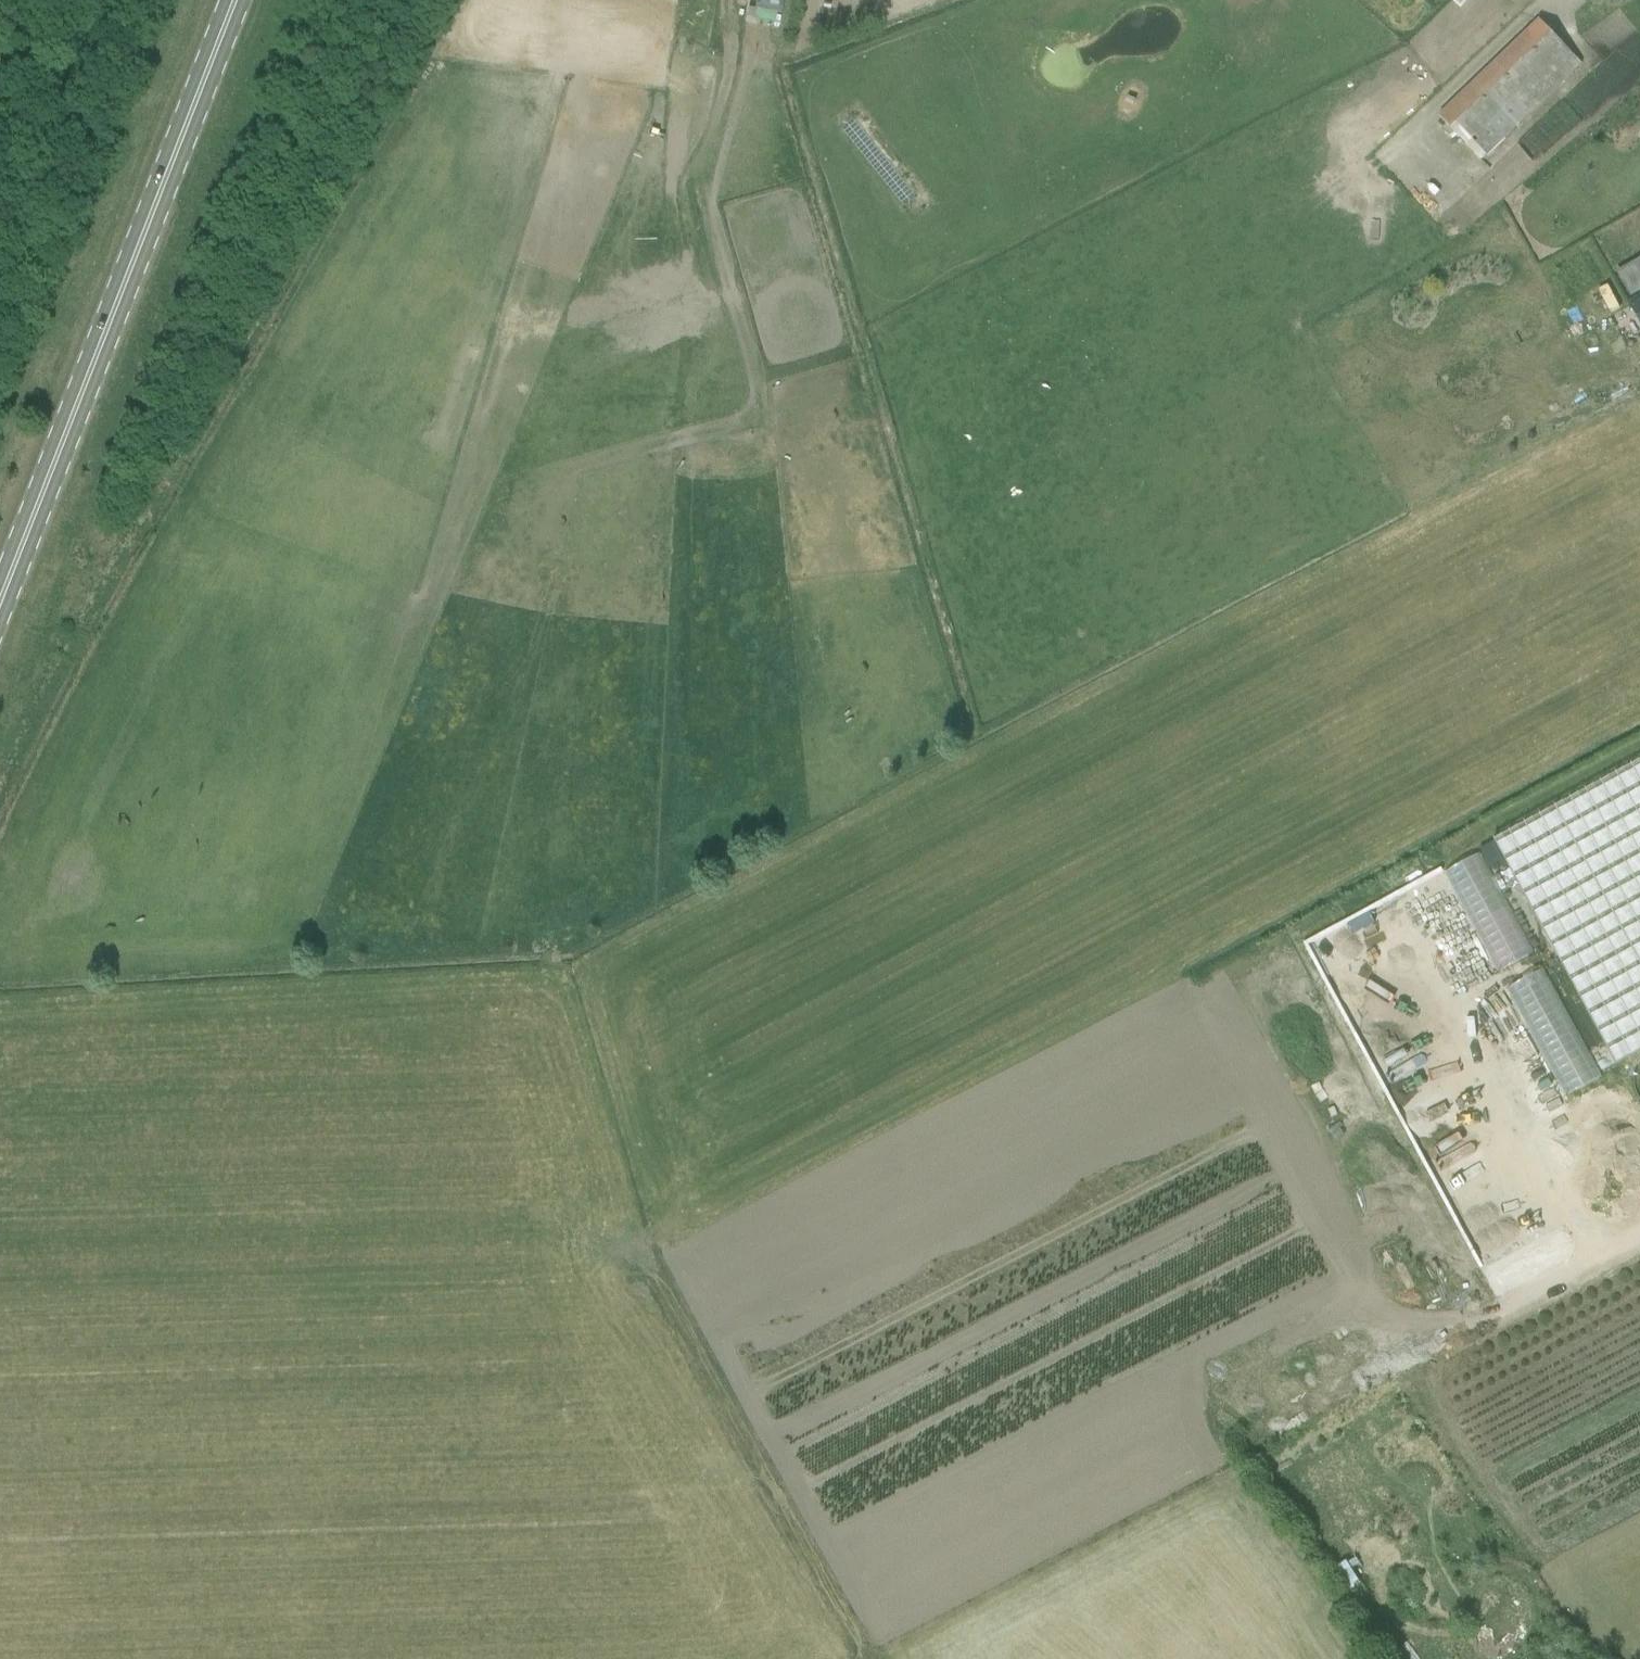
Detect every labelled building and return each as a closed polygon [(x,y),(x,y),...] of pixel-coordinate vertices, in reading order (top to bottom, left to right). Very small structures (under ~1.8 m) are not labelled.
[(1539,21),(1439,117),(1482,161),(1582,65),(1539,21)] [(1617,275),(1630,297),(1639,292),(1639,262),(1617,275)] [(1631,306),(1639,322),(1639,301),(1631,306)] [(1493,840),(1615,1065),(1639,1052),(1639,761),(1493,840)] [(1534,954),(1477,850),(1441,870),(1498,974),(1534,954)] [(1601,1076),(1542,969),(1506,989),(1565,1095),(1601,1076)]
